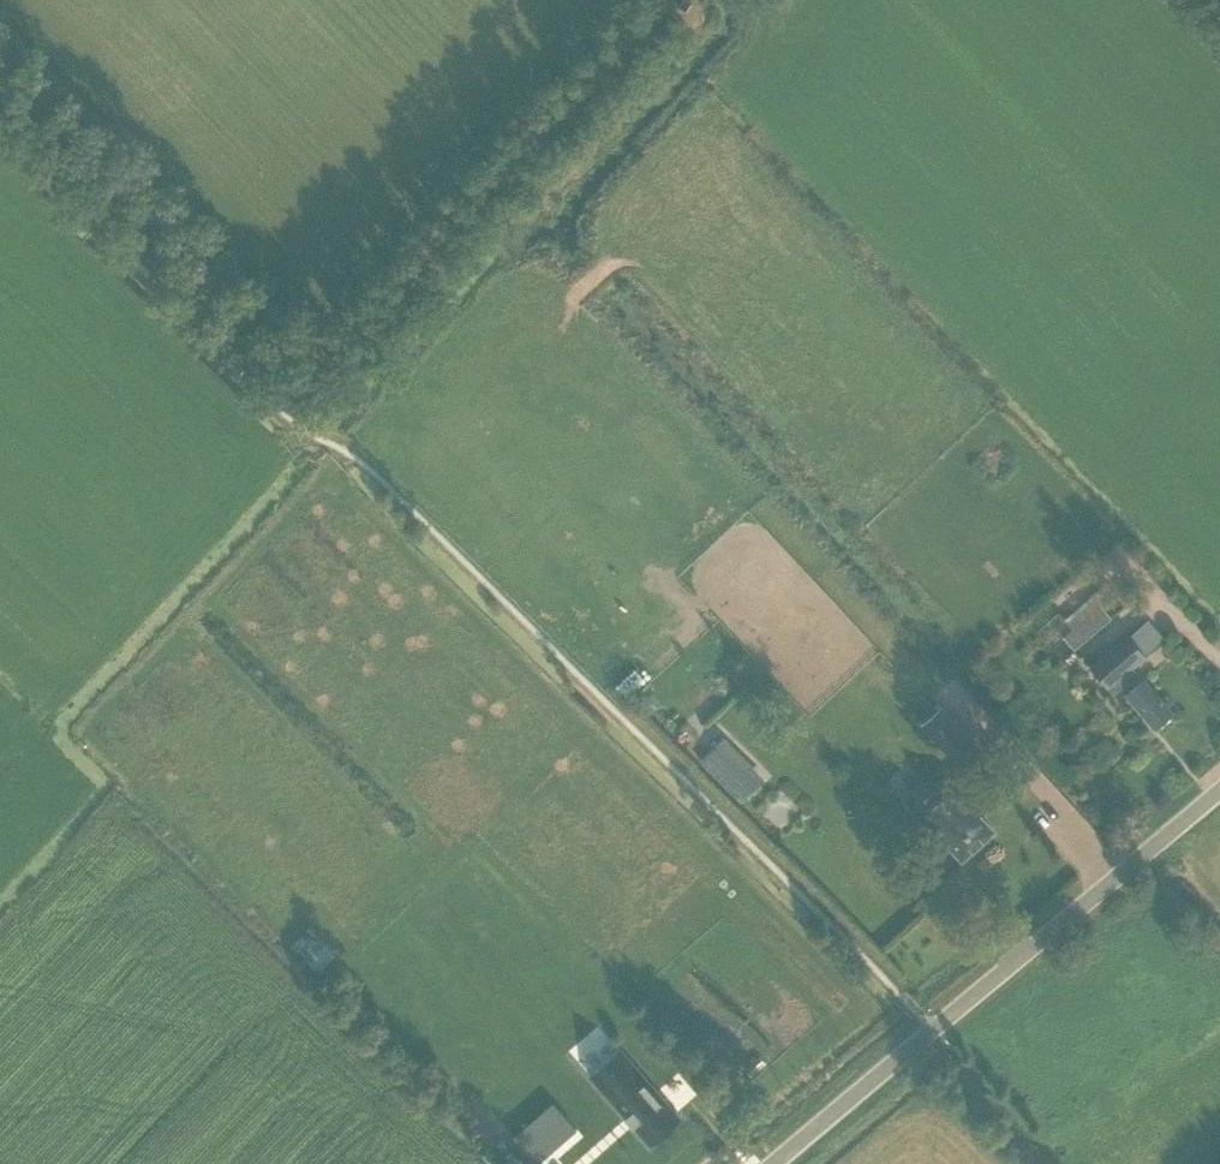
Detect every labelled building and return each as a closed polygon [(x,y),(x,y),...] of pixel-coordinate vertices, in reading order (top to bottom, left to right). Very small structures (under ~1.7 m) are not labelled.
[(1113,596),(1103,585),(1066,616),(1069,619),(1065,622),(1071,628),(1062,636),(1073,649),(1111,617),(1101,606),(1113,596)] [(1154,642),(1172,631),(1160,611),(1142,623),(1154,642)] [(1126,693),(1154,727),(1172,712),(1143,678),(1142,679),(1132,667),(1145,656),(1128,635),(1091,667),(1112,692),(1120,685),(1126,693)] [(959,697),(934,712),(959,752),(983,737),(959,697)] [(760,781),(718,739),(707,749),(749,791),(760,781)] [(946,774),(909,807),(944,846),(947,843),(961,859),(992,830),(978,815),(981,812),(946,774)] [(624,1056),(596,1080),(651,1142),(678,1118),(645,1079),(624,1056)] [(553,1103),(514,1137),(535,1162),(574,1128),(553,1103)]
